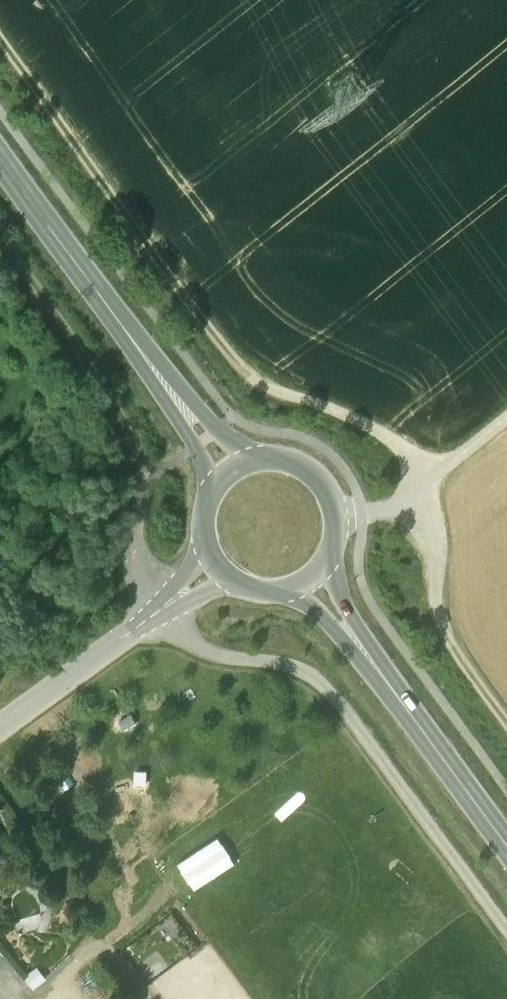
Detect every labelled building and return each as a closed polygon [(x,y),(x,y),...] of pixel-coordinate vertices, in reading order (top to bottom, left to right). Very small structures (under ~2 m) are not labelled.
[(20,918),(23,931),(42,925),(39,913),(20,918)] [(166,970),(159,961),(140,976),(147,985),(166,970)]
